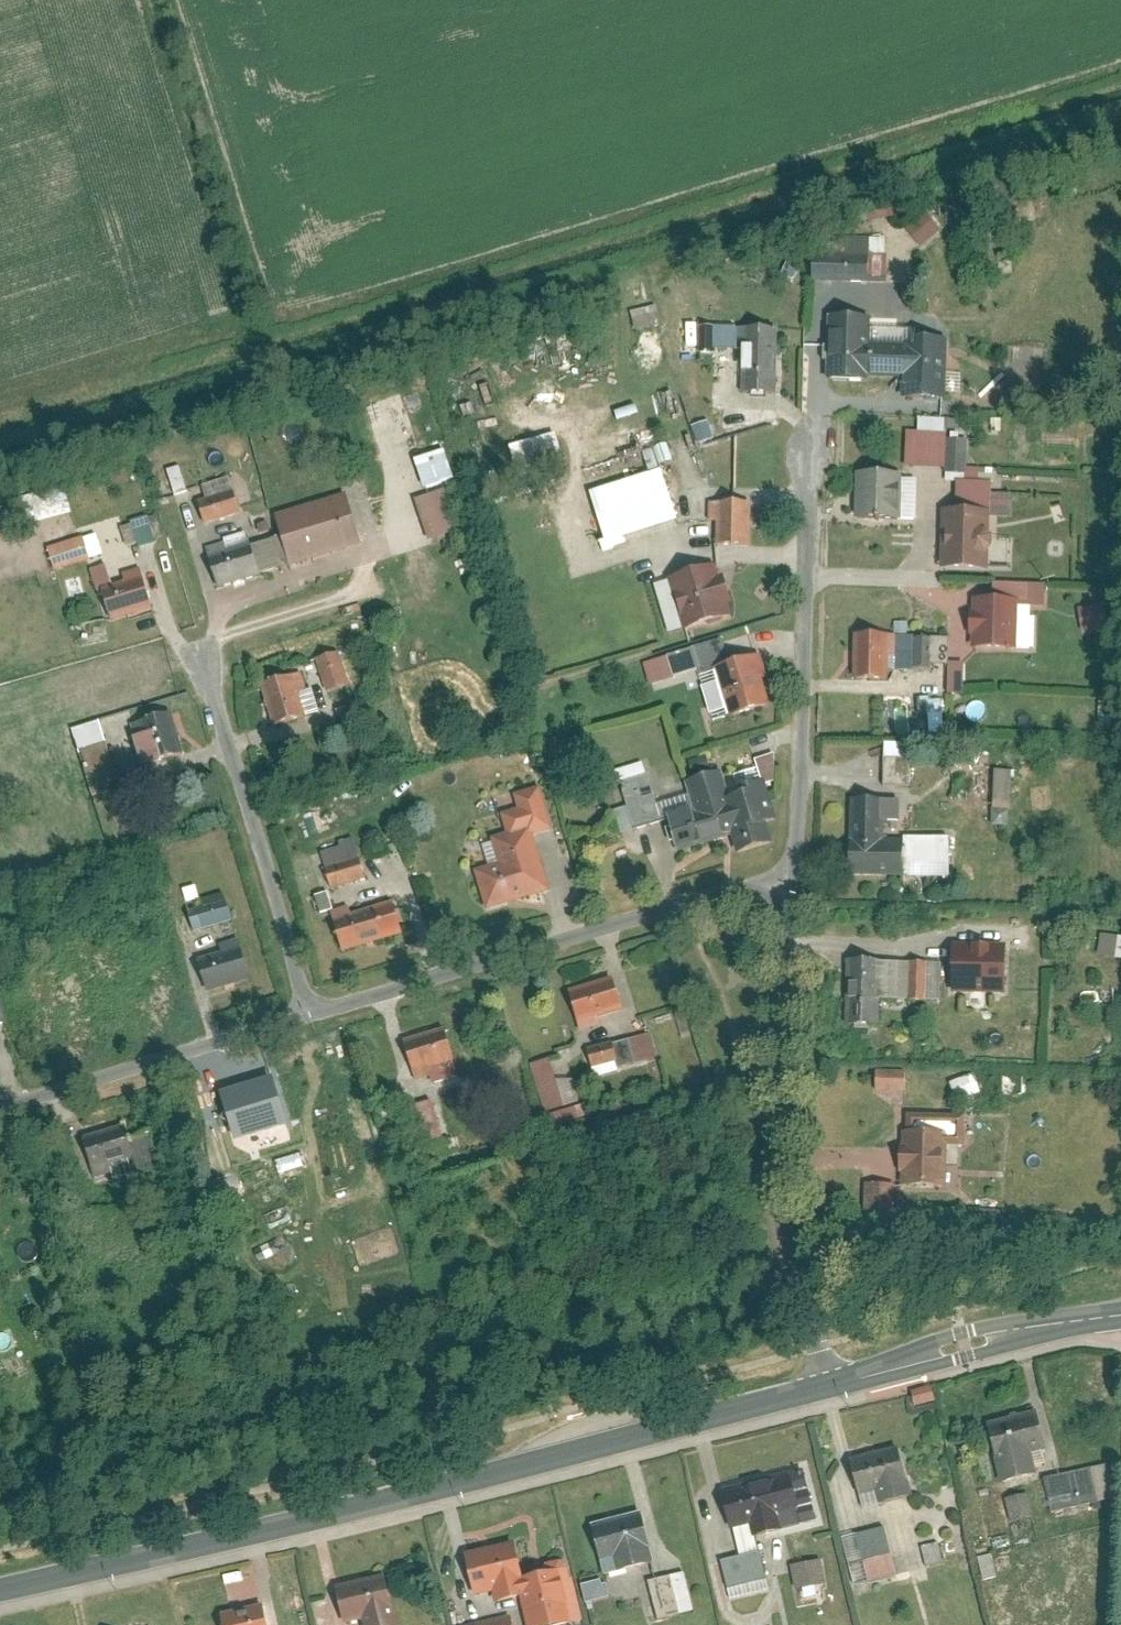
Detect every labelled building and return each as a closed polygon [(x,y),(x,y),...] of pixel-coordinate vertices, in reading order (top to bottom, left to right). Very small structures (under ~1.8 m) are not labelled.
[(930,245),(943,231),(926,214),(913,228),(930,245)] [(809,234),(808,276),(863,277),(863,274),(882,275),(882,251),(864,250),(864,235),(809,234)] [(891,324),(890,335),(864,335),(865,312),(824,311),(822,373),(899,375),(898,393),(941,394),(942,331),(913,330),(913,325),(891,324)] [(710,348),(710,343),(738,343),(738,389),(771,389),(772,323),(694,322),(694,348),(710,348)] [(965,436),(943,435),(943,429),(939,429),(939,417),(914,416),(914,428),(902,427),(901,462),(941,463),(941,469),(964,469),(965,436)] [(567,433),(519,440),(524,473),(572,466),(567,433)] [(423,457),(433,487),(463,477),(453,447),(423,457)] [(186,486),(178,461),(167,465),(175,489),(186,486)] [(655,464),(585,487),(601,538),(671,515),(655,464)] [(912,471),(853,468),(851,510),(910,514),(912,471)] [(197,497),(203,517),(240,505),(230,472),(202,481),(206,494),(197,497)] [(951,476),(950,504),(940,504),(937,564),(984,565),(986,509),(1007,510),(1008,490),(987,489),(987,477),(951,476)] [(64,482),(18,494),(25,520),(71,508),(64,482)] [(441,486),(415,496),(429,536),(455,527),(441,486)] [(345,487),(274,511),(290,561),(361,538),(345,487)] [(744,541),(746,499),(706,497),(706,516),(714,517),(713,540),(744,541)] [(161,535),(152,508),(129,517),(138,543),(161,535)] [(247,532),(205,546),(217,583),(259,568),(247,532)] [(82,533),(49,544),(57,566),(90,555),(82,533)] [(714,557),(663,574),(680,625),(725,610),(723,603),(728,601),(714,557)] [(101,584),(111,615),(152,603),(142,572),(101,584)] [(1041,578),(997,578),(996,594),(967,593),(966,642),(1024,644),(1025,602),(1040,602),(1041,578)] [(924,666),(924,660),(944,661),(944,631),(851,629),(850,674),(881,675),(881,665),(924,666)] [(711,715),(761,699),(746,650),(725,657),(718,634),(688,644),(711,715)] [(334,648),(313,656),(325,688),(345,681),(334,648)] [(648,661),(655,684),(679,676),(672,653),(648,661)] [(959,691),(960,659),(946,658),(945,691),(959,691)] [(289,670),(261,680),(274,721),(317,707),(310,684),(296,689),(289,670)] [(947,711),(947,698),(925,698),(925,711),(947,711)] [(184,748),(170,706),(131,718),(144,761),(184,748)] [(117,783),(97,716),(71,723),(91,791),(117,783)] [(905,739),(881,739),(880,782),(905,782),(905,739)] [(768,750),(751,755),(758,779),(775,773),(768,750)] [(688,800),(662,809),(676,848),(727,831),(733,849),(768,837),(762,819),(771,816),(758,779),(758,777),(725,788),(717,764),(680,776),(688,800)] [(656,818),(641,771),(615,779),(630,827),(656,818)] [(513,789),(518,804),(501,810),(507,829),(491,834),(498,858),(472,866),(484,906),(550,885),(532,830),(552,824),(539,782),(513,789)] [(898,832),(899,837),(876,836),(877,815),(895,815),(895,793),(877,793),(846,793),(845,873),(945,873),(944,831),(898,832)] [(358,852),(325,862),(332,884),(365,874),(358,852)] [(323,897),(328,912),(340,908),(335,893),(323,897)] [(195,908),(201,930),(241,919),(234,896),(195,908)] [(391,897),(331,916),(342,949),(402,929),(391,897)] [(1106,932),(1104,954),(1120,956),(1120,933),(1106,932)] [(948,939),(946,989),(1001,990),(1002,941),(948,939)] [(203,959),(213,992),(261,977),(251,944),(203,959)] [(936,958),(875,957),(875,953),(844,952),(842,1023),(873,1024),(874,996),(935,997),(936,958)] [(613,974),(571,987),(581,1019),(597,1013),(623,1005),(613,974)] [(597,1013),(581,1019),(583,1026),(600,1021),(597,1013)] [(458,1071),(454,1057),(443,1025),(405,1038),(418,1076),(431,1071),(434,1080),(458,1071)] [(649,1028),(627,1035),(635,1061),(657,1054),(649,1028)] [(612,1039),(585,1047),(591,1065),(617,1056),(612,1039)] [(549,1056),(528,1063),(544,1110),(564,1103),(549,1056)] [(964,1098),(987,1089),(981,1072),(958,1081),(964,1098)] [(280,1077),(225,1096),(242,1143),(296,1124),(280,1077)] [(885,1079),(885,1089),(915,1089),(915,1079),(885,1079)] [(432,1096),(399,1107),(411,1142),(444,1130),(432,1096)] [(583,1101),(549,1113),(553,1125),(587,1114),(583,1101)] [(903,1112),(903,1127),(899,1127),(898,1182),(941,1183),(942,1139),(959,1139),(959,1113),(903,1112)] [(137,1129),(95,1140),(104,1172),(146,1161),(137,1129)] [(927,1382),(907,1388),(912,1404),(931,1398),(927,1382)] [(1032,1406),(983,1420),(999,1478),(1029,1470),(1023,1449),(1043,1444),(1032,1406)] [(881,1498),(913,1489),(899,1442),(850,1456),(860,1490),(877,1485),(881,1498)] [(1103,1461),(1041,1475),(1048,1508),(1111,1494),(1103,1461)] [(733,1525),(751,1520),(755,1535),(818,1517),(804,1470),(791,1473),(790,1467),(722,1486),(733,1525)] [(1029,1512),(1023,1490),(1002,1496),(1008,1518),(1029,1512)] [(642,1509),(591,1522),(600,1558),(616,1554),(620,1568),(655,1558),(642,1509)] [(896,1573),(883,1523),(842,1533),(855,1584),(896,1573)] [(523,1573),(514,1538),(466,1551),(476,1592),(492,1588),(495,1601),(520,1594),(528,1624),(547,1624),(583,1615),(569,1561),(523,1573)] [(939,1561),(934,1539),(922,1542),(927,1564),(939,1561)] [(760,1548),(721,1558),(728,1585),(767,1575),(760,1548)] [(984,1557),(991,1579),(1004,1574),(997,1553),(984,1557)] [(825,1580),(821,1557),(792,1562),(796,1585),(825,1580)] [(694,1608),(683,1569),(652,1577),(662,1616),(694,1608)] [(337,1584),(346,1618),(362,1614),(365,1624),(397,1624),(383,1571),(337,1584)] [(605,1576),(580,1583),(585,1602),(610,1595),(605,1576)] [(262,1601),(221,1611),(225,1624),(268,1624),(262,1601)] [(460,1624),(513,1624),(510,1612),(460,1624)]
